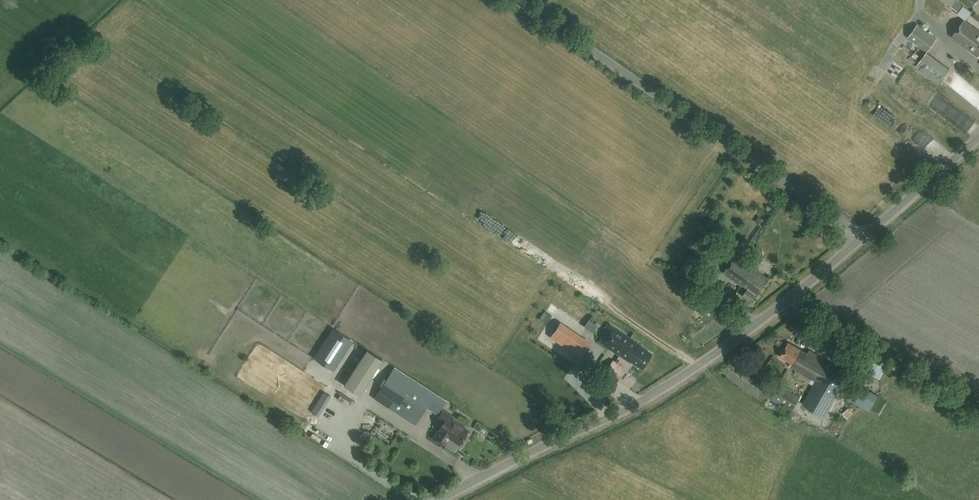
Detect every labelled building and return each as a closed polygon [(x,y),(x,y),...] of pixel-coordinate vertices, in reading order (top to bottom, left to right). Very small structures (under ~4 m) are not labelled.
[(963,5),(955,0),(942,0),(958,12),(957,13),(966,19),(972,11),(963,5)] [(978,54),(978,30),(964,19),(951,37),(977,56),(978,54)] [(927,52),(937,39),(917,24),(907,37),(927,52)] [(949,68),(926,52),(915,66),(938,83),(949,68)] [(949,72),(942,80),(953,90),(960,81),(949,72)] [(762,225),(766,220),(759,216),(756,221),(762,225)] [(747,229),(755,235),(762,225),(753,219),(747,229)] [(736,255),(723,273),(741,285),(743,283),(748,287),(743,295),(751,301),(767,278),(760,272),(736,255)] [(559,276),(565,266),(553,258),(546,267),(559,276)] [(693,265),(686,274),(695,282),(703,272),(693,265)] [(785,278),(793,269),(790,266),(781,274),(785,278)] [(736,294),(727,288),(721,296),(730,302),(736,294)] [(578,297),(593,307),(595,304),(580,294),(578,297)] [(598,308),(581,328),(595,341),(613,321),(598,308)] [(551,315),(545,310),(539,319),(546,323),(551,315)] [(589,342),(560,322),(550,337),(580,356),(589,342)] [(621,356),(632,339),(610,324),(599,341),(621,356)] [(314,357),(328,366),(347,337),(333,328),(314,357)] [(642,368),(651,354),(641,347),(642,346),(632,339),(621,356),(630,361),(631,360),(642,368)] [(808,353),(788,342),(780,356),(792,363),(790,366),(796,370),(794,373),(814,384),(803,404),(825,416),(850,373),(829,361),(828,363),(823,360),(824,358),(809,350),(808,353)] [(367,349),(344,385),(359,394),(382,359),(367,349)] [(880,379),(887,363),(865,352),(859,365),(862,366),(861,370),(880,379)] [(607,368),(617,375),(623,367),(613,360),(607,368)] [(446,400),(394,367),(375,398),(415,424),(426,406),(437,413),(445,400),(446,400)] [(792,410),(800,396),(780,385),(772,399),(792,410)] [(311,411),(318,415),(330,396),(324,392),(311,411)] [(339,394),(334,398),(341,406),(346,402),(339,394)] [(459,444),(468,430),(451,419),(453,417),(442,410),(437,418),(442,421),(433,437),(445,445),(450,438),(459,444)] [(361,454),(368,453),(367,446),(360,447),(361,454)]
